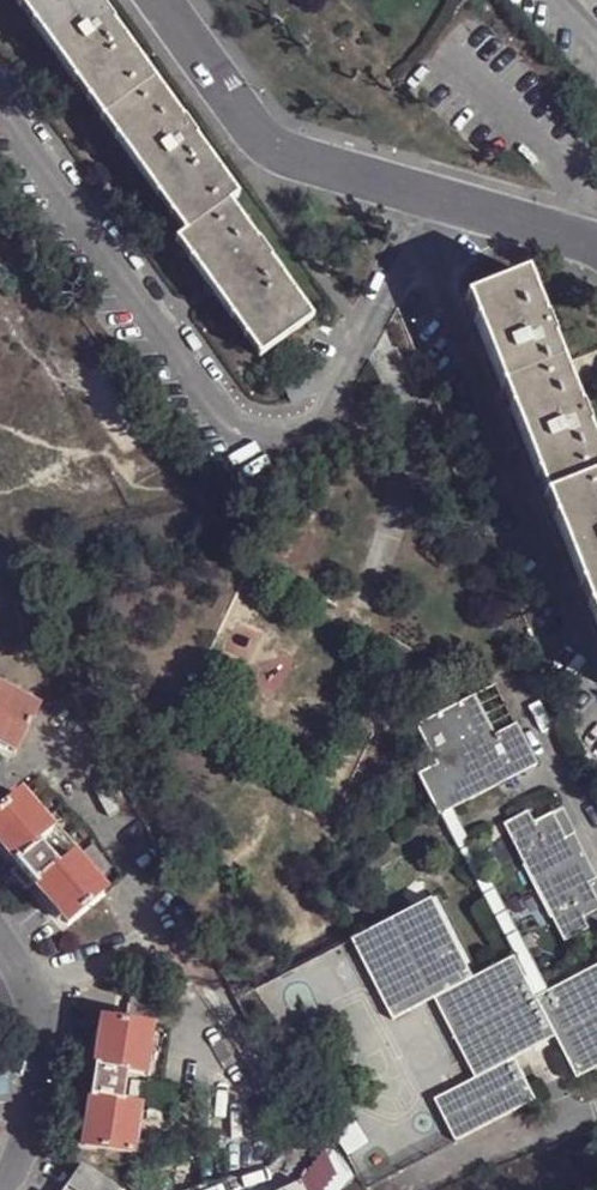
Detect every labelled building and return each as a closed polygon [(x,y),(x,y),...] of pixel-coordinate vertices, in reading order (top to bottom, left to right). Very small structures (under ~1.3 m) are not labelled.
[(186,237),(177,244),(260,356),(275,345),(282,340),(310,320),(228,205),(235,199),(92,0),(16,0),(186,237)] [(466,299),(596,631),(596,460),(522,277),(466,299)] [(0,689),(0,743),(15,751),(37,707),(0,689)] [(474,697),(415,726),(436,766),(417,776),(433,807),(438,816),(440,816),(451,810),(536,766),(515,725),(494,736),(474,697)] [(76,858),(72,855),(59,865),(42,845),(54,834),(51,830),(20,796),(0,813),(0,847),(19,869),(33,885),(69,924),(105,893),(76,858)] [(451,810),(440,816),(514,957),(536,998),(546,993),(451,810)] [(561,810),(551,815),(565,838),(572,836),(575,835),(561,810)] [(564,942),(588,930),(584,919),(596,912),(596,905),(588,883),(596,881),(572,836),(565,838),(551,815),(534,823),(528,814),(504,826),(564,942)] [(81,853),(58,825),(51,830),(54,834),(42,845),(59,865),(72,855),(76,858),(81,853)] [(596,881),(588,883),(596,905),(596,880),(596,881)] [(535,1101),(513,1059),(555,1037),(576,1079),(596,1068),(596,966),(594,968),(546,993),(536,998),(514,957),(471,979),(430,901),(377,929),(351,942),(392,1020),(433,998),(475,1079),(434,1100),(456,1142),(535,1101)] [(296,1022),(311,1011),(309,989),(290,980),(273,991),(274,1013),(296,1022)] [(311,1011),(296,1022),(298,1046),(317,1052),(333,1042),(332,1022),(311,1011)] [(151,1028),(104,1021),(95,1074),(92,1094),(84,1147),(131,1155),(138,1106),(123,1103),(128,1075),(142,1077),(151,1028)] [(95,1074),(88,1073),(85,1093),(92,1094),(95,1074)] [(81,1166),(65,1189),(117,1189),(81,1166)] [(299,1182),(303,1189),(311,1189),(305,1178),(299,1182)] [(299,1182),(282,1189),(303,1189),(299,1182)]
